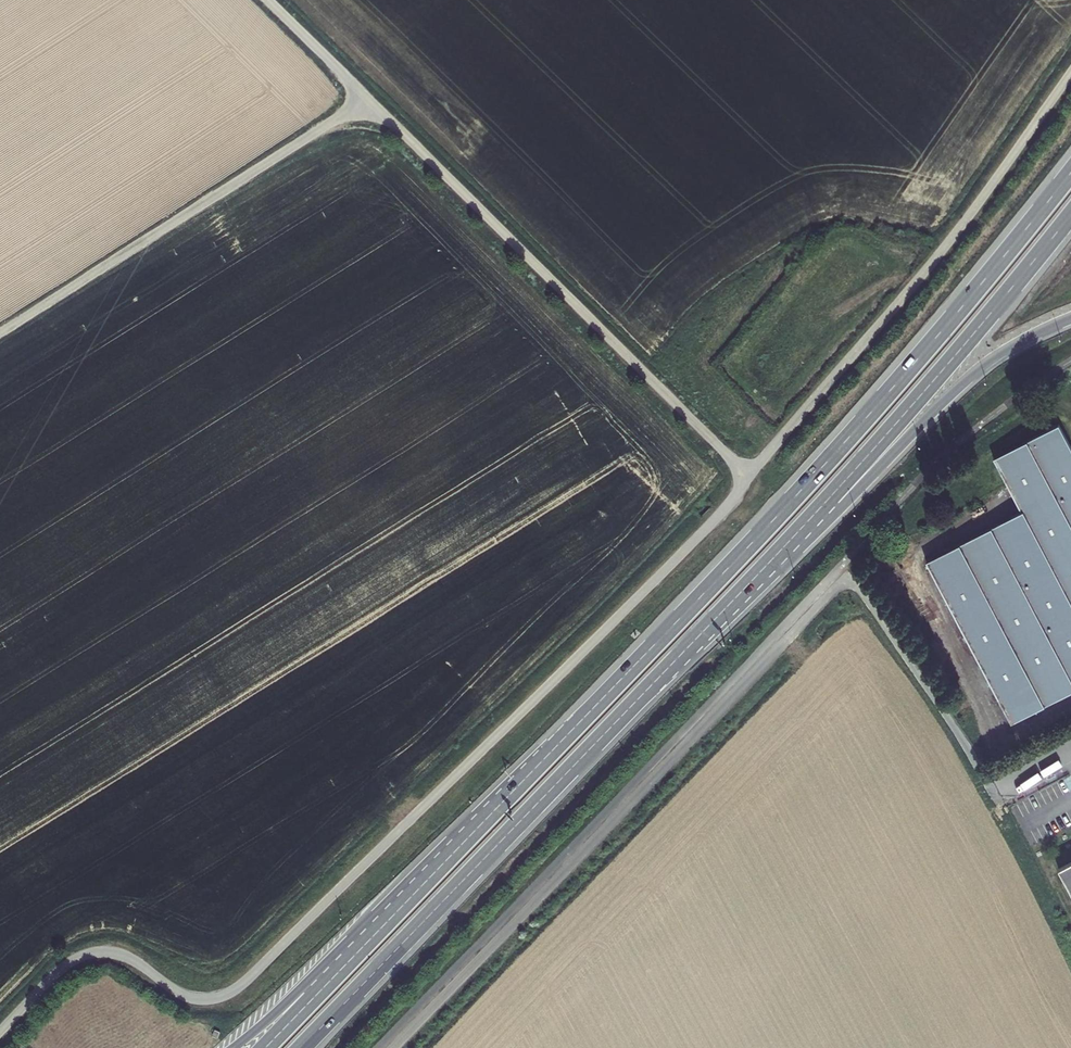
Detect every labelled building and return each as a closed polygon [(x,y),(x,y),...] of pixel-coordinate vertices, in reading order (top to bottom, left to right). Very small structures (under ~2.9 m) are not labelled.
[(992,461),(1020,515),(925,566),(1010,726),(1070,692),(1070,454),(1056,425),(992,461)] [(1058,868),(1070,893),(1070,861),(1058,868)]
